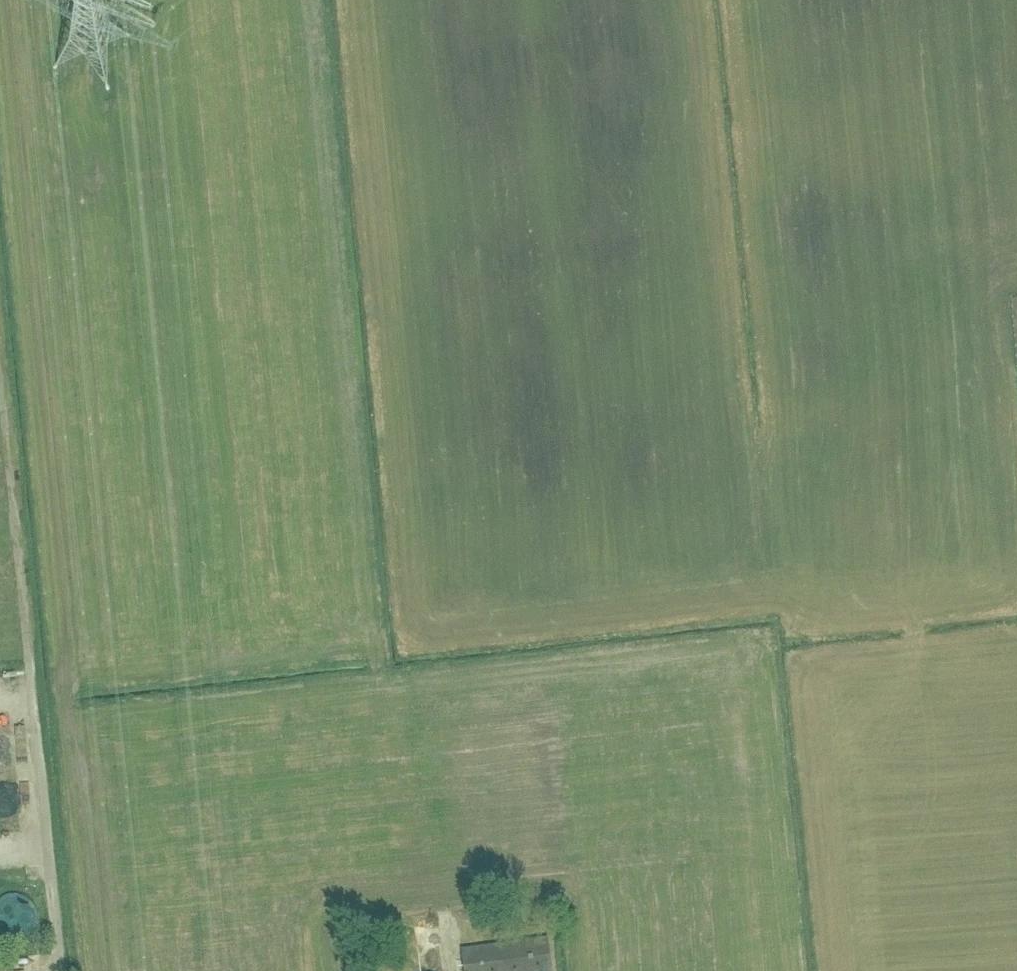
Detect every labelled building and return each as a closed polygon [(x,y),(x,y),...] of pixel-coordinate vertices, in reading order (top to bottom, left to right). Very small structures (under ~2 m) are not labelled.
[(549,940),(462,950),(464,970),(553,970),(549,940)]
